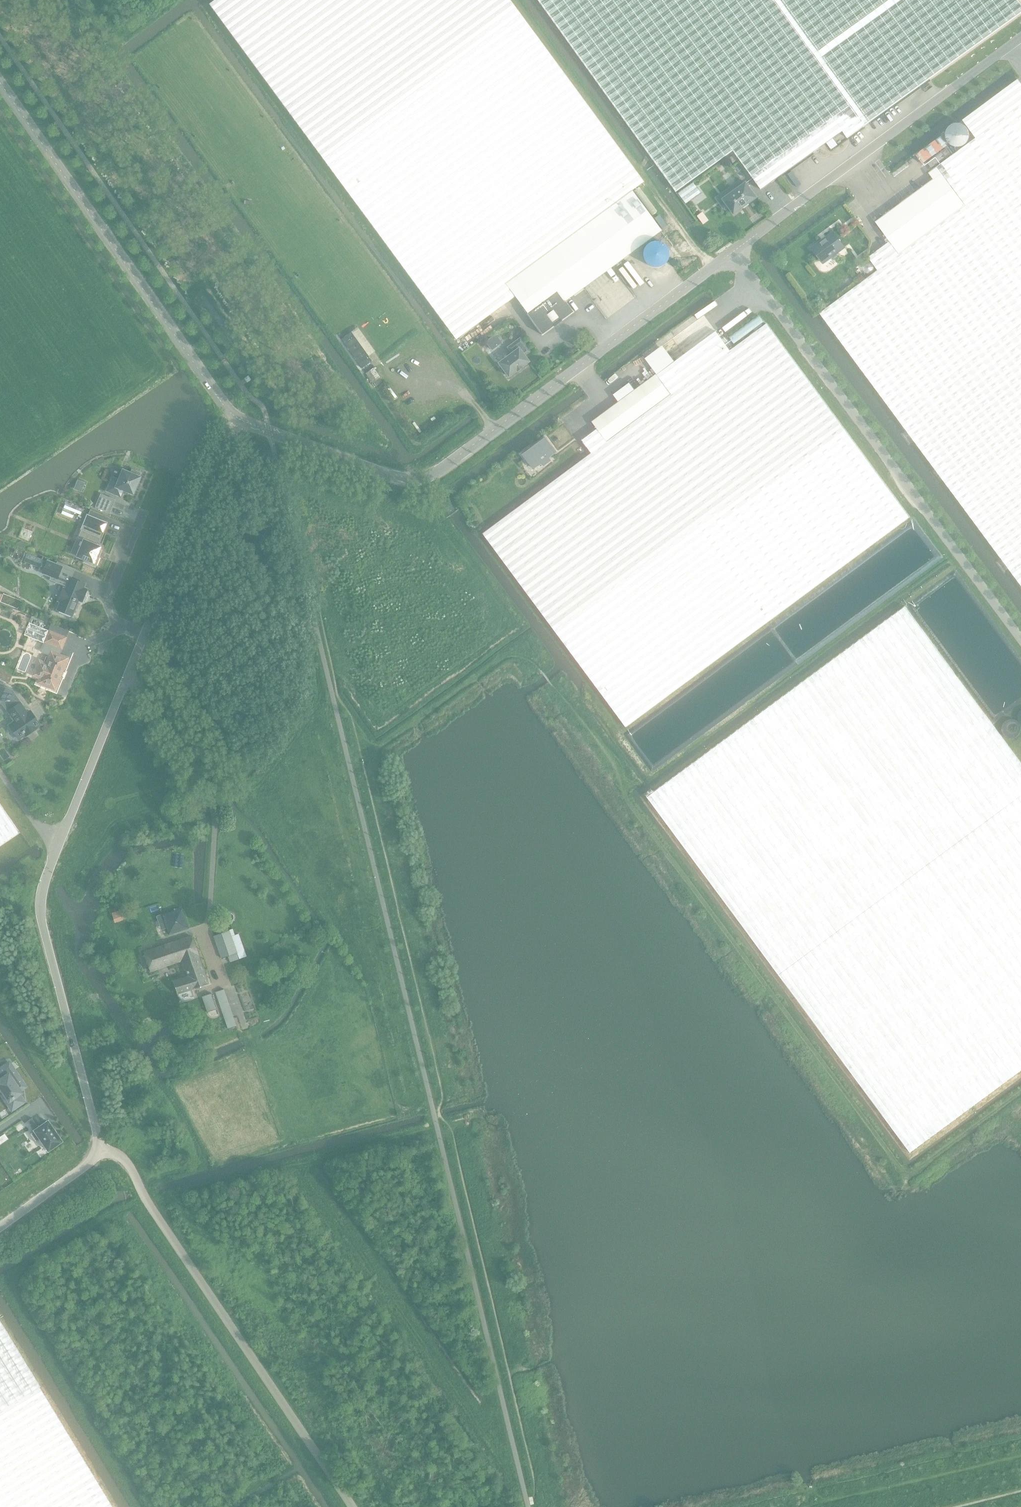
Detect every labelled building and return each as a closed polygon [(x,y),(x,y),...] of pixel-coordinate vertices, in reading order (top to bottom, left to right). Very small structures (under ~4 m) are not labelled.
[(211,7),(285,108),(368,220),(437,314),(634,170),(509,0),(220,0),(211,7)] [(677,192),(734,151),(755,181),(836,123),(843,132),(848,139),(1020,14),(1020,4),(1018,0),(539,0),(677,192)] [(937,167),(965,206),(900,254),(891,241),(868,258),(878,271),(821,313),(1011,572),(1020,586),(1020,84),(1018,80),(962,121),(976,139),(937,167)] [(762,190),(843,132),(836,123),(755,181),(762,190)] [(941,137),(916,155),(923,164),(938,153),(947,146),(941,137)] [(942,153),(928,163),(931,168),(945,157),(942,153)] [(876,222),(891,241),(900,254),(965,206),(937,167),(929,173),(934,180),(876,222)] [(634,170),(437,314),(456,340),(515,297),(528,314),(527,314),(542,335),(573,312),(565,302),(615,265),(633,290),(655,274),(637,249),(661,231),(632,191),(643,182),(634,170)] [(743,184),(740,181),(717,198),(724,208),(728,206),(734,214),(757,197),(746,182),(743,184)] [(693,182),(678,193),(686,204),(701,193),(693,182)] [(709,220),(703,212),(698,216),(704,224),(709,220)] [(659,215),(654,218),(662,229),(667,226),(659,215)] [(812,248),(824,263),(845,247),(834,232),(821,242),(819,242),(817,243),(816,244),(815,245),(814,247),(812,248)] [(592,453),(484,534),(531,598),(627,727),(779,614),(910,518),(836,417),(767,324),(731,351),(716,332),(675,362),(663,345),(646,358),(657,375),(672,394),(592,453)] [(371,362),(367,357),(375,352),(357,328),(341,340),(362,369),(371,362)] [(496,334),(485,341),(492,350),(502,343),(496,334)] [(509,376),(517,370),(517,371),(522,367),(529,362),(524,356),(530,352),(520,339),(508,348),(512,353),(499,363),(509,376)] [(365,374),(372,384),(373,383),(379,379),(380,378),(373,368),(365,374)] [(598,429),(583,440),(592,453),(672,394),(657,375),(635,391),(630,383),(614,395),(619,403),(593,422),(598,429)] [(379,379),(373,383),(376,387),(382,382),(379,379)] [(549,458),(557,452),(546,438),(532,449),(531,447),(520,454),(525,461),(527,459),(534,469),(542,463),(544,466),(551,460),(549,458)] [(130,473),(123,470),(119,480),(112,478),(107,490),(117,494),(119,488),(133,494),(140,477),(138,477),(140,473),(132,469),(130,473)] [(96,507),(109,512),(114,500),(101,494),(96,507)] [(65,502),(61,514),(72,518),(75,513),(81,515),(83,509),(65,502)] [(99,537),(101,532),(102,532),(106,523),(87,515),(84,525),(85,525),(82,530),(81,530),(78,538),(84,540),(77,556),(85,560),(84,562),(95,566),(99,556),(97,555),(100,547),(97,545),(100,538),(99,537)] [(27,553),(23,562),(40,568),(44,560),(27,553)] [(62,566),(48,561),(43,573),(51,576),(50,579),(67,586),(66,589),(63,588),(58,601),(60,602),(59,605),(74,611),(78,600),(82,601),(87,589),(83,587),(85,584),(70,578),(59,574),(62,566)] [(3,593),(0,602),(7,604),(10,596),(3,593)] [(906,607),(648,797),(911,1153),(1020,1071),(1020,762),(906,607)] [(29,622),(24,634),(44,642),(48,630),(29,622)] [(61,675),(56,673),(57,669),(61,670),(61,671),(62,672),(68,658),(58,654),(66,637),(49,631),(42,651),(50,654),(46,663),(39,660),(33,675),(40,678),(38,683),(55,689),(61,675)] [(24,733),(26,735),(37,728),(33,721),(36,719),(30,711),(27,713),(20,703),(15,696),(4,703),(9,711),(16,721),(9,725),(15,734),(21,729),(23,731),(22,732),(23,734),(24,733)] [(0,793),(0,856),(30,836),(0,793)] [(122,909),(119,910),(111,912),(114,921),(125,918),(123,913),(122,909)] [(229,962),(245,957),(238,935),(232,937),(230,931),(214,936),(222,959),(228,957),(229,962)] [(182,962),(185,971),(186,971),(188,977),(173,982),(179,1000),(194,996),(192,990),(208,985),(192,936),(144,952),(151,972),(182,962)] [(207,1012),(217,1009),(212,994),(202,997),(207,1012)] [(145,1026),(152,1022),(149,1017),(142,1021),(145,1026)] [(0,1069),(0,1086),(4,1092),(1,1094),(12,1109),(24,1101),(19,1094),(21,1092),(20,1090),(16,1086),(22,1082),(9,1063),(0,1069)] [(32,1118),(27,1121),(34,1131),(30,1133),(36,1142),(41,1139),(48,1150),(61,1141),(56,1134),(57,1133),(53,1128),(53,1129),(48,1121),(39,1127),(32,1118)] [(39,1386),(0,1321),(0,1506),(113,1506),(39,1386)]
